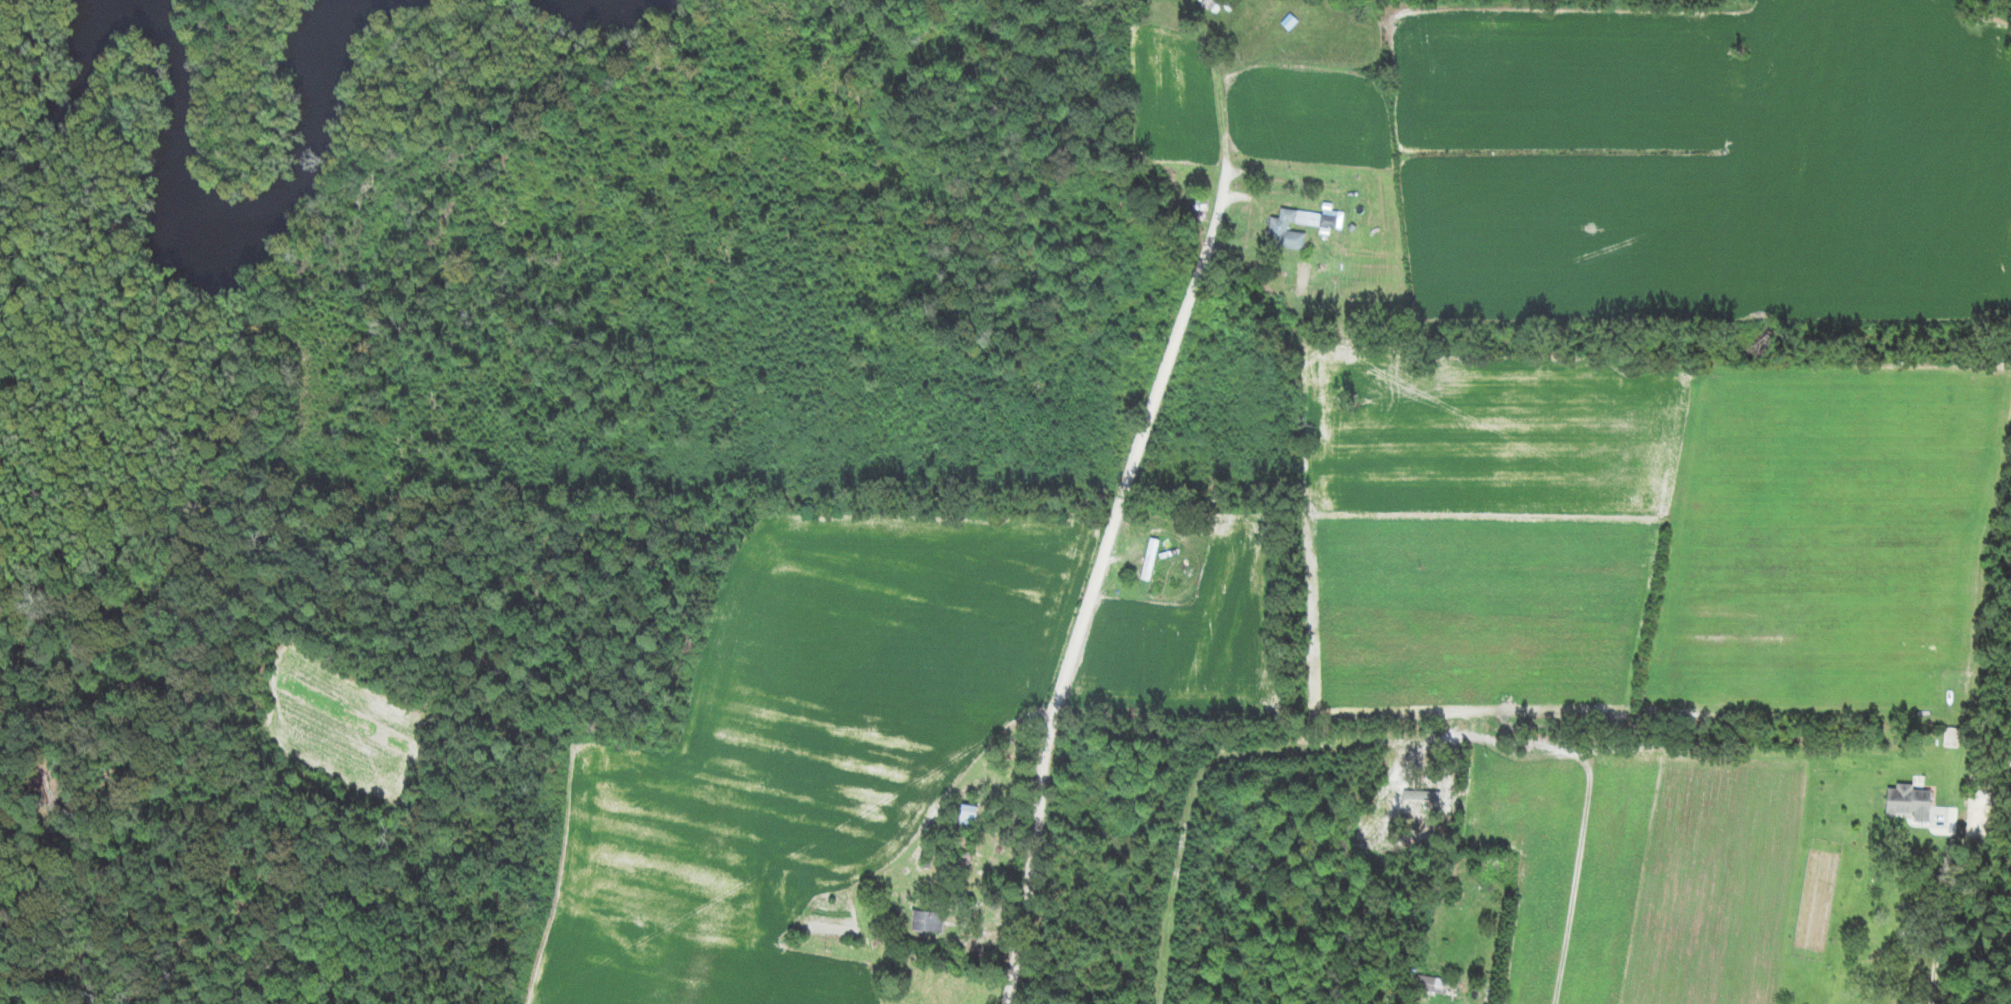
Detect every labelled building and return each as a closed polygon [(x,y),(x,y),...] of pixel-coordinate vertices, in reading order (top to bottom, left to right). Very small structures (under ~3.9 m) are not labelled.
[(1223,6),(1228,12),(1233,8),(1225,0),(1202,0),(1201,0),(1215,14),(1223,6)] [(1209,192),(1186,192),(1186,205),(1192,205),(1192,221),(1209,221),(1209,192)] [(1337,215),(1281,208),(1280,218),(1271,217),(1268,245),(1303,249),(1305,232),(1289,230),(1290,222),(1336,228),(1337,215)] [(1163,545),(1155,541),(1141,581),(1149,584),(1163,545)] [(978,807),(962,805),(960,826),(976,827),(978,807)] [(944,913),(914,912),(913,932),(943,933),(944,913)] [(1417,991),(1447,996),(1450,981),(1419,976),(1417,991)]
